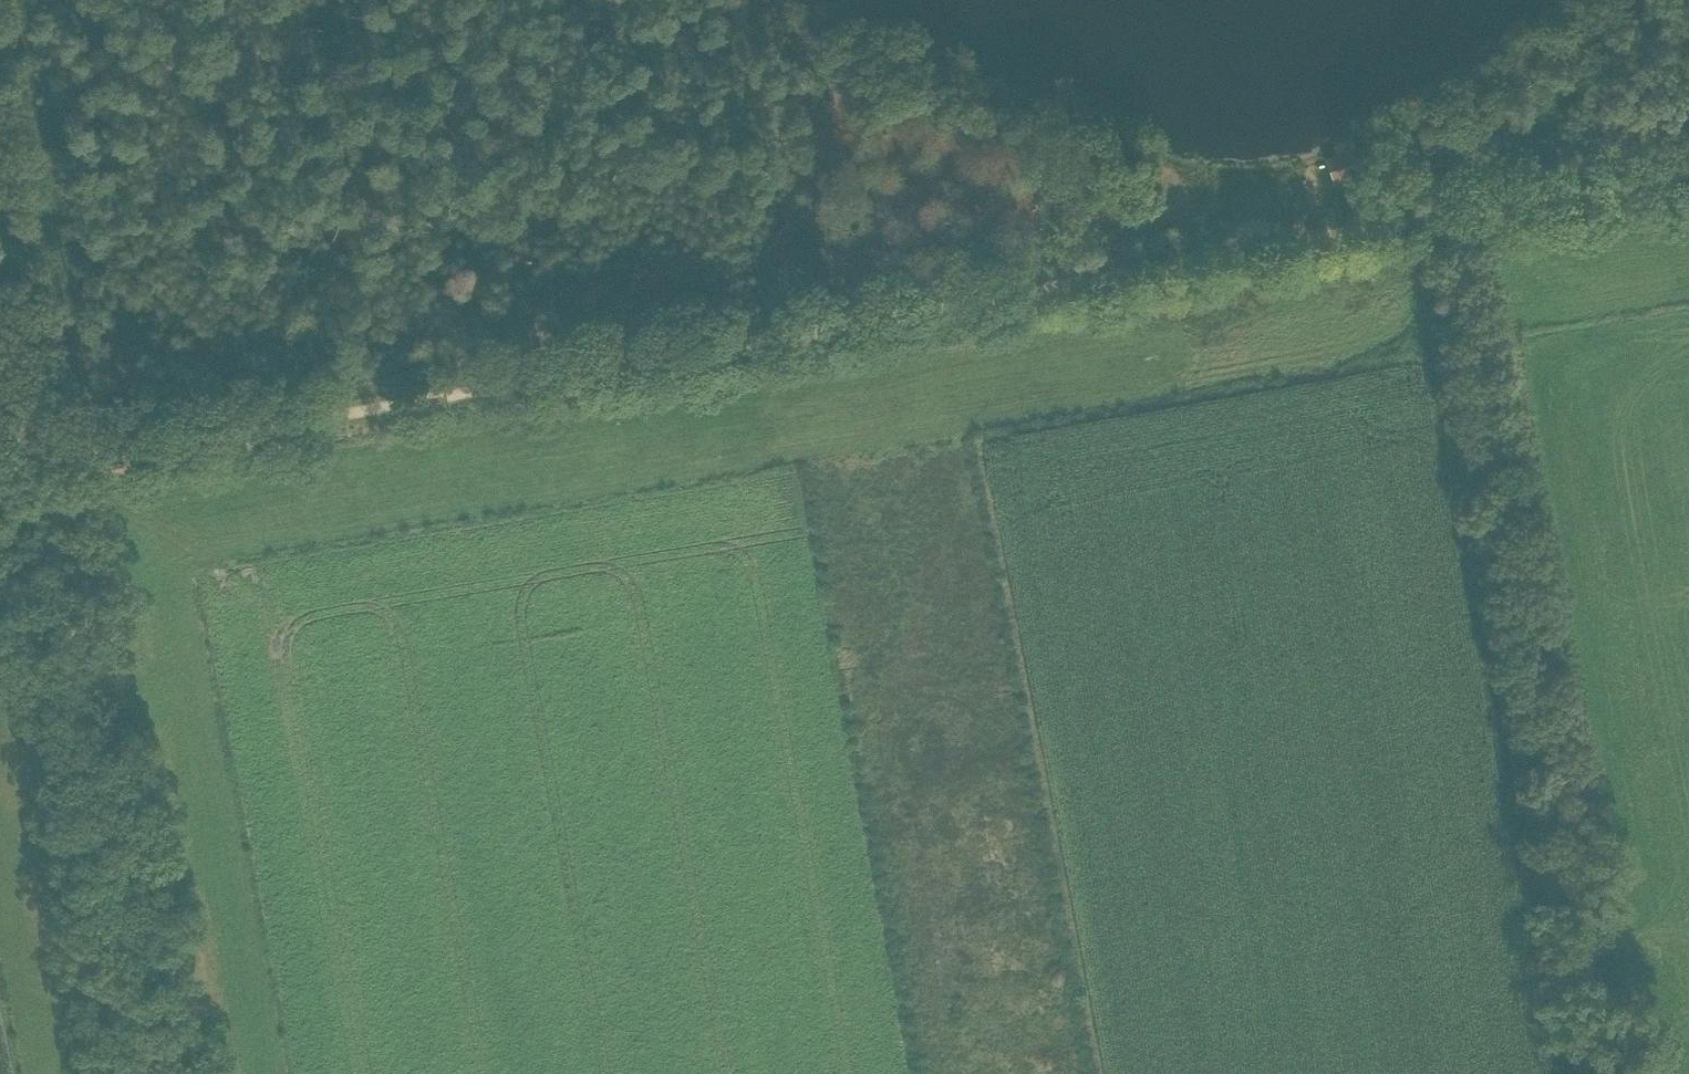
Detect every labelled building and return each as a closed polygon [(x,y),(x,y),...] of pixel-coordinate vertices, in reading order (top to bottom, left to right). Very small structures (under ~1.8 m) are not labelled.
[(1362,151),(1327,162),(1335,186),(1341,184),(1370,175),(1362,151)] [(1580,1032),(1568,1038),(1574,1052),(1587,1046),(1580,1032)]
